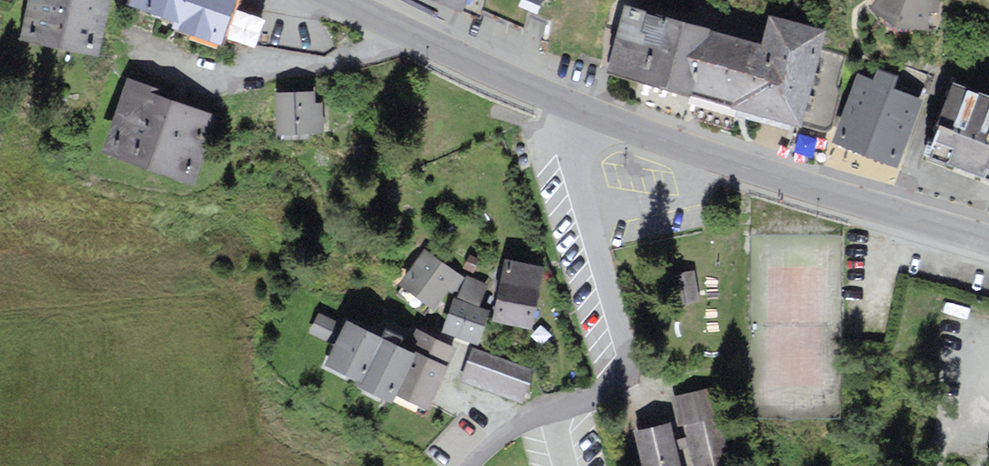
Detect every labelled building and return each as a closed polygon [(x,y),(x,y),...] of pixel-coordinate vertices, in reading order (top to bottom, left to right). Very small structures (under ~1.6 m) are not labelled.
[(111,0),(30,0),(22,37),(101,52),(111,0)] [(234,0),(129,0),(128,1),(176,17),(174,24),(221,39),(234,0)] [(461,10),(465,0),(438,0),(461,10)] [(520,4),(538,13),(544,0),(522,0),(520,4)] [(871,6),(926,32),(929,0),(876,0),(871,6)] [(693,91),(694,86),(711,29),(670,17),(670,18),(625,5),(608,66),(693,91)] [(321,22),(246,10),(238,39),(324,54),(336,46),(321,22)] [(746,94),(739,92),(737,99),(735,104),(797,122),(824,30),(770,14),(761,44),(746,94)] [(739,92),(746,94),(761,44),(711,29),(694,86),(737,99),(739,92)] [(894,87),(899,75),(880,66),(875,78),(860,72),(833,135),(898,162),(925,100),(894,87)] [(163,88),(131,77),(105,148),(196,181),(220,115),(161,93),(163,88)] [(955,81),(931,140),(928,148),(988,173),(988,94),(955,81)] [(315,104),(315,92),(277,93),(277,133),(325,132),(325,104),(315,104)] [(465,278),(425,251),(401,286),(436,310),(449,291),(454,294),(465,278)] [(545,266),(505,259),(495,322),(535,328),(545,266)] [(698,300),(694,273),(673,276),(678,304),(698,300)] [(489,285),(467,277),(459,300),(455,298),(443,331),(480,344),(492,312),(480,308),(489,285)] [(329,366),(362,381),(384,336),(352,320),(329,366)] [(460,351),(419,331),(411,349),(420,353),(401,392),(433,407),(460,351)] [(401,392),(420,353),(411,349),(384,336),(362,381),(398,399),(401,392)] [(535,373),(475,349),(462,381),(523,405),(535,373)] [(715,389),(673,397),(680,430),(687,428),(695,465),(711,465),(730,462),(715,389)] [(669,423),(634,432),(642,465),(680,465),(669,423)]
